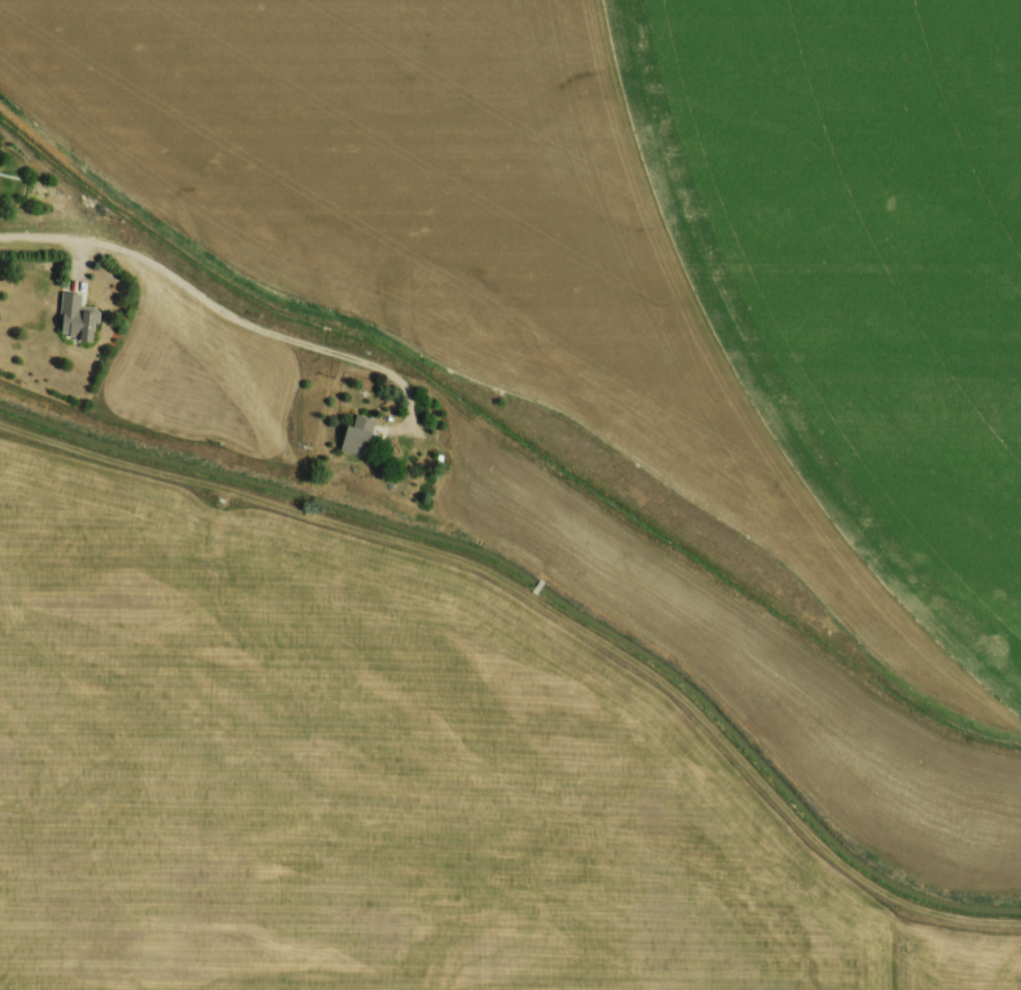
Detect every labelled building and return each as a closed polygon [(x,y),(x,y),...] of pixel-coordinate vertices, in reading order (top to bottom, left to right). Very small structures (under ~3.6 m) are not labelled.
[(91,306),(79,305),(80,292),(58,291),(55,336),(89,338),(91,306)] [(362,456),(372,418),(353,414),(351,425),(343,423),(336,450),(362,456)]
